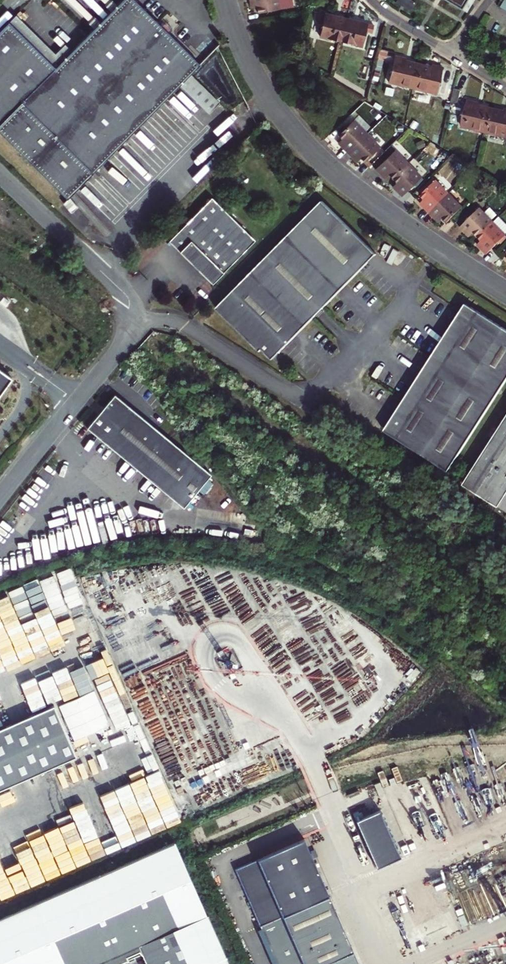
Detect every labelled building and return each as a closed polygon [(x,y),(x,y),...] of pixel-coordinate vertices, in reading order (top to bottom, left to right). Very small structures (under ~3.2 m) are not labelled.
[(0,31),(0,133),(67,199),(63,202),(72,211),(78,206),(69,197),(178,87),(206,115),(216,105),(188,76),(197,66),(194,62),(196,60),(192,55),(169,33),(169,21),(166,19),(165,17),(158,17),(156,20),(135,0),(114,0),(86,28),(67,47),(50,64),(9,22),(0,31)] [(246,5),(252,5),(252,9),(290,6),(289,0),(245,0),(246,5)] [(396,2),(401,5),(405,7),(410,10),(415,2),(412,0),(397,0),(396,2)] [(340,41),(343,27),(345,18),(331,15),(311,10),(308,22),(317,24),(318,19),(321,20),(317,35),(340,41)] [(16,15),(9,22),(50,64),(67,47),(64,44),(54,54),(16,15)] [(340,41),(362,46),(366,31),(371,33),(373,25),(358,21),(345,18),(343,27),(340,41)] [(382,61),(384,52),(378,51),(376,60),(382,61)] [(393,54),(391,62),(386,80),(410,86),(416,63),(404,60),(405,58),(399,56),(393,54)] [(429,66),(416,63),(410,86),(434,93),(438,75),(445,76),(446,69),(438,67),(429,64),(429,66)] [(446,97),(449,88),(451,82),(446,80),(441,95),(446,97)] [(449,88),(446,97),(445,101),(451,103),(456,90),(449,88)] [(490,109),(477,105),(478,104),(472,102),(466,100),(460,127),(483,133),(490,109)] [(501,112),(490,109),(483,133),(505,139),(505,111),(502,110),(501,112)] [(354,120),(338,134),(342,138),(337,142),(341,146),(347,152),(367,133),(354,120)] [(360,157),(364,161),(379,146),(367,133),(347,152),(352,158),(356,161),(360,157)] [(399,148),(379,166),(383,171),(388,176),(392,172),(396,176),(412,161),(399,148)] [(405,193),(424,175),(412,161),(396,176),(400,181),(396,184),(401,190),(405,193)] [(429,196),(424,200),(428,204),(434,210),(454,190),(440,177),(425,192),(429,196)] [(439,216),(443,219),(447,215),(451,219),(467,204),(454,190),(434,210),(439,216)] [(255,241),(213,199),(171,242),(191,262),(213,284),(255,241)] [(323,201),(217,308),(261,351),(263,349),(273,360),(319,313),(377,254),(323,201)] [(473,234),(477,230),(480,234),(496,218),(483,205),(464,224),(469,229),(473,234)] [(484,238),(481,241),(485,246),(490,251),(505,235),(505,217),(502,212),(496,218),(480,234),(484,238)] [(465,304),(460,311),(384,431),(447,471),(505,379),(505,330),(465,304)] [(11,385),(0,376),(0,400),(11,385)] [(160,428),(119,395),(108,409),(110,411),(104,419),(101,417),(91,429),(188,508),(216,474),(160,428)] [(105,407),(99,415),(101,417),(104,419),(110,411),(108,409),(105,407)] [(463,485),(485,499),(505,466),(505,416),(463,485)] [(485,499),(505,513),(505,466),(485,499)] [(33,582),(18,588),(42,646),(58,639),(58,638),(72,632),(48,574),(32,580),(33,582)] [(0,729),(0,790),(76,757),(54,706),(0,729)] [(377,866),(405,856),(401,847),(406,845),(402,835),(396,838),(384,809),(359,819),(377,866)] [(234,867),(259,920),(328,890),(304,838),(234,867)] [(103,949),(108,959),(139,946),(147,963),(229,963),(208,915),(205,917),(173,843),(0,917),(0,963),(68,963),(103,949)] [(259,920),(279,963),(312,963),(353,946),(328,890),(259,920)] [(353,946),(312,963),(361,963),(353,946)] [(103,949),(68,963),(97,963),(108,959),(103,949)]
